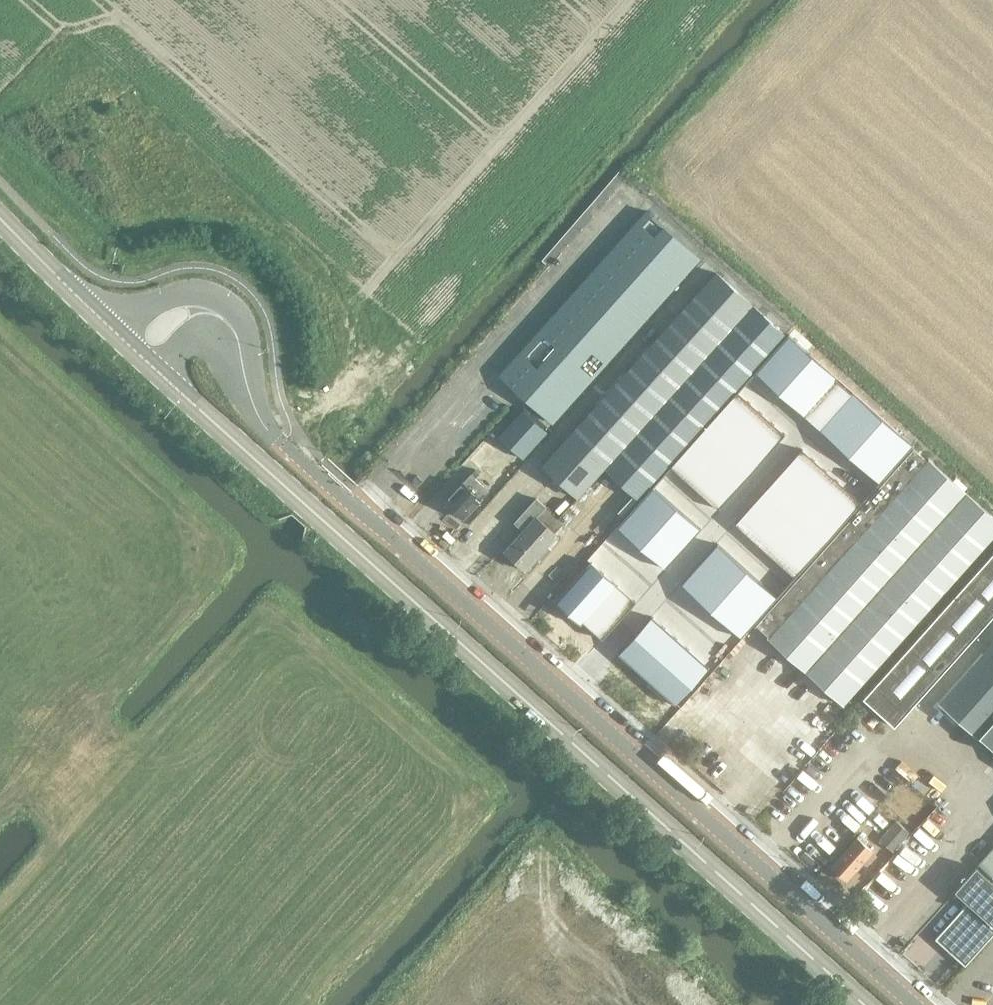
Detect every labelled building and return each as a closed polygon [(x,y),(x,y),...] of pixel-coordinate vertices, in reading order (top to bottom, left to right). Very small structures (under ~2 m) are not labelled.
[(646,210),(500,374),(553,422),(700,258),(646,210)] [(605,467),(638,497),(785,333),(716,272),(543,465),(579,497),(605,467)] [(789,334),(755,371),(880,482),(912,446),(914,445),(852,390),(851,392),(836,378),(837,377),(802,345),(789,334)] [(738,391),(671,465),(719,508),(786,434),(738,391)] [(523,409),(499,436),(523,458),(547,430),(523,409)] [(802,448),(735,523),(795,576),(862,502),(802,448)] [(992,537),(992,516),(930,460),(928,461),(913,448),(757,623),(771,636),(769,638),(844,704),(992,537)] [(465,517),(489,489),(472,474),(447,502),(465,517)] [(653,485),(617,526),(665,569),(701,528),(653,485)] [(526,570),(558,534),(565,525),(545,508),(547,506),(537,497),(516,522),(524,529),(505,551),(526,570)] [(718,542),(681,583),(742,637),(753,623),(778,596),(718,542)] [(864,698),(896,726),(992,617),(992,553),(864,698)] [(591,561),(555,601),(581,624),(584,622),(602,638),(636,601),(591,561)] [(652,616),(619,653),(648,679),(676,704),(709,666),(652,616)] [(941,701),(992,747),(992,642),(941,701)] [(880,839),(894,851),(910,832),(896,820),(880,839)] [(846,879),(872,850),(865,844),(868,840),(859,833),(855,837),(857,838),(832,866),(846,879)] [(978,864),(992,878),(992,847),(978,864)] [(934,937),(965,965),(992,934),(992,880),(977,866),(955,890),(966,900),(934,937)]
